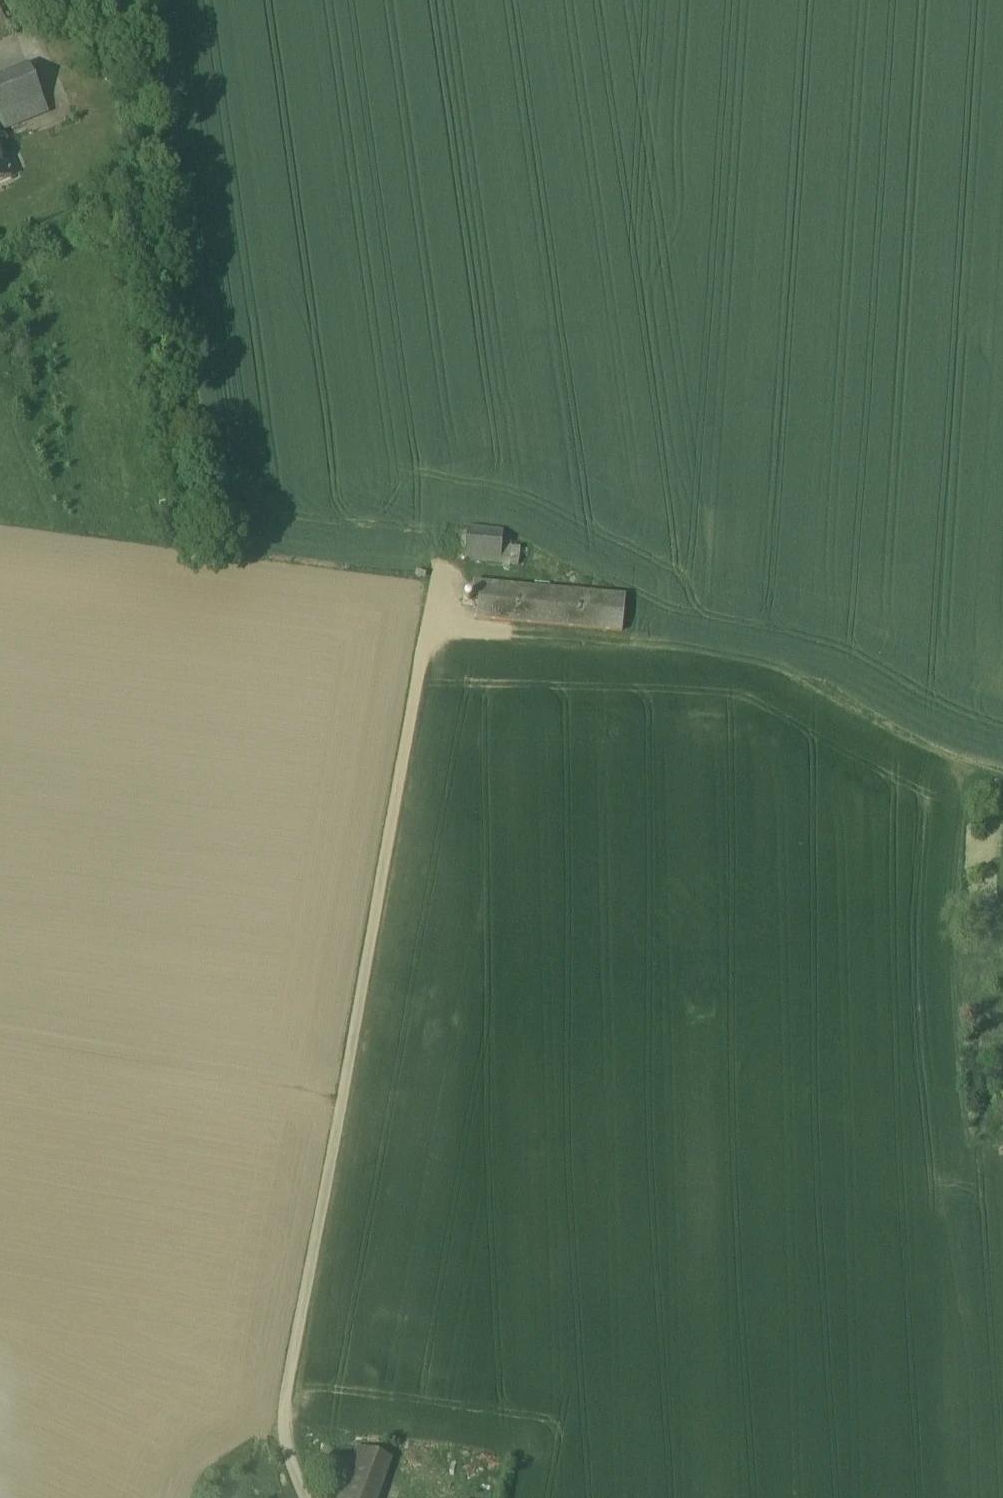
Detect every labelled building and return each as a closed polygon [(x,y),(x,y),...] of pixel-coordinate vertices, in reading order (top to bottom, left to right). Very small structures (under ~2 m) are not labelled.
[(0,79),(0,118),(41,101),(28,67),(0,79)] [(0,118),(0,134),(47,114),(41,101),(0,118)] [(11,178),(0,152),(0,183),(11,178)] [(504,532),(468,529),(466,557),(502,560),(504,532)] [(626,598),(474,584),(473,595),(479,596),(477,620),(623,634),(626,598)] [(359,1449),(341,1497),(377,1497),(391,1460),(359,1449)]
